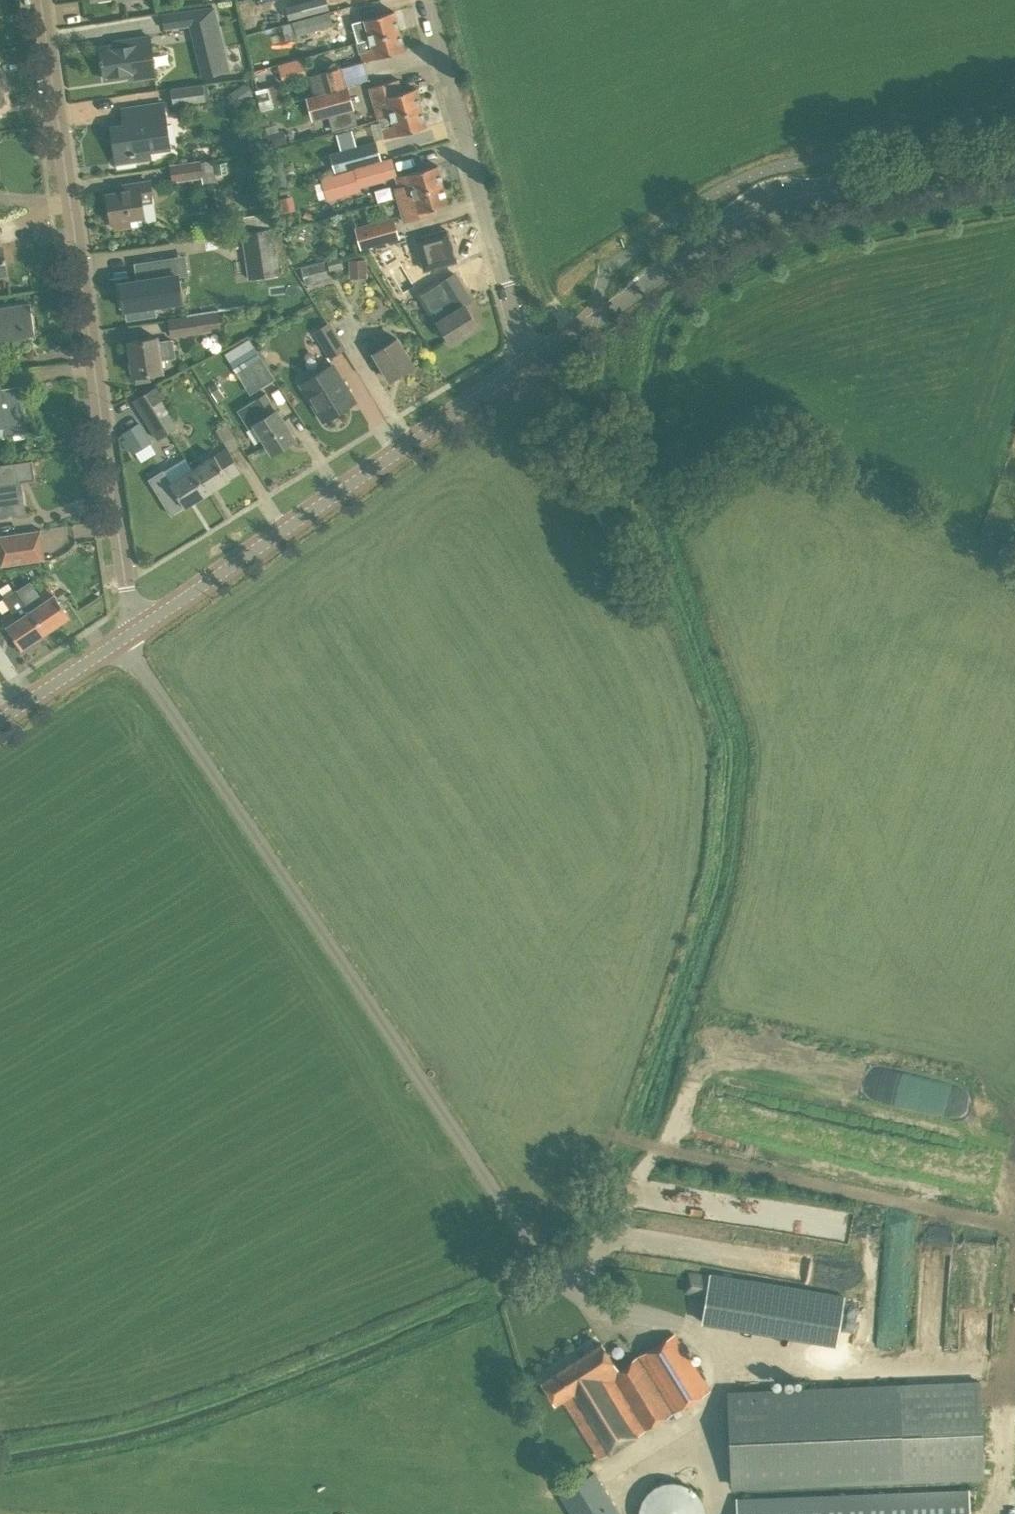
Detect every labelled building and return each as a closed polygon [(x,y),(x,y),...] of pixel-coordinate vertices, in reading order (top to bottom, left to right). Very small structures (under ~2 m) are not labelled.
[(280,26),(280,24),(290,21),(289,19),(329,9),(326,0),(311,0),(275,9),(276,12),(267,14),(271,28),(280,26)] [(228,70),(213,8),(163,15),(165,27),(190,24),(203,76),(228,70)] [(285,41),(297,37),(296,35),(333,25),(329,11),(281,25),(285,41)] [(356,42),(399,30),(393,11),(352,22),(350,19),(334,24),(340,46),(356,41),(356,42)] [(399,30),(356,42),(362,62),(375,58),(404,50),(399,30)] [(154,74),(149,37),(114,42),(115,45),(100,47),(105,78),(137,73),(137,77),(154,74)] [(283,64),(288,79),(311,71),(306,56),(283,64)] [(314,97),(348,88),(342,66),(308,75),(313,95),(314,97)] [(379,119),(421,107),(415,88),(401,92),(398,79),(370,87),(379,119)] [(285,82),(274,86),(282,106),(293,102),(285,82)] [(172,105),(205,101),(203,84),(170,88),(172,105)] [(235,107),(252,95),(244,84),(227,96),(235,107)] [(314,97),(313,95),(306,98),(312,121),(354,110),(348,88),(314,97)] [(169,148),(162,102),(132,107),(135,124),(111,127),(117,169),(137,166),(136,160),(150,158),(149,151),(169,148)] [(421,107),(379,119),(384,139),(426,127),(421,107)] [(341,128),(361,126),(359,113),(340,116),(341,128)] [(279,132),(277,124),(264,127),(269,148),(287,143),(284,130),(279,132)] [(335,172),(381,158),(375,139),(329,153),(335,172)] [(287,180),(283,166),(278,148),(267,151),(276,184),(287,180)] [(200,161),(199,159),(170,164),(173,182),(201,178),(202,184),(215,182),(212,160),(200,161)] [(379,161),(357,168),(363,187),(385,181),(384,180),(379,161)] [(400,197),(442,185),(436,165),(395,177),(400,197)] [(359,188),(353,169),(337,174),(343,196),(360,191),(359,188)] [(111,220),(113,220),(114,230),(132,227),(132,226),(143,224),(142,216),(144,215),(143,203),(152,202),(149,182),(119,186),(120,193),(107,195),(111,220)] [(442,185),(400,197),(407,221),(434,213),(433,208),(447,204),(442,185)] [(396,188),(380,192),(384,204),(400,200),(396,188)] [(292,217),(311,216),(310,197),(291,198),(292,217)] [(232,229),(256,226),(257,229),(268,227),(266,213),(231,218),(232,229)] [(361,250),(400,238),(393,215),(354,227),(361,250)] [(269,227),(268,227),(257,229),(240,232),(248,279),(277,275),(269,227)] [(447,228),(414,237),(423,271),(457,262),(447,228)] [(484,254),(481,235),(471,237),(474,256),(484,254)] [(328,270),(343,266),(341,256),(326,260),(328,270)] [(145,317),(143,306),(154,304),(154,302),(174,299),(168,257),(136,262),(139,280),(120,283),(122,295),(118,296),(120,307),(124,306),(124,309),(125,309),(126,320),(145,317)] [(295,286),(328,278),(323,261),(290,270),(295,286)] [(454,344),(463,338),(461,335),(477,325),(465,305),(471,301),(454,273),(432,286),(449,315),(437,322),(449,342),(452,341),(454,344)] [(35,333),(33,324),(30,303),(0,308),(0,338),(35,333)] [(170,337),(220,330),(218,311),(167,319),(170,337)] [(329,359),(346,348),(329,321),(312,332),(329,359)] [(388,343),(383,333),(368,342),(374,352),(373,352),(390,379),(413,365),(397,338),(388,343)] [(158,342),(157,337),(129,341),(134,376),(135,376),(136,382),(150,380),(149,374),(162,372),(160,359),(174,357),(172,340),(158,342)] [(274,379),(253,345),(220,366),(227,377),(242,368),(251,382),(256,379),(261,387),(274,379)] [(340,378),(335,370),(331,363),(300,382),(314,404),(324,420),(350,404),(346,398),(351,395),(341,378),(340,378)] [(157,384),(133,400),(157,439),(169,432),(168,432),(160,418),(152,405),(165,397),(157,384)] [(5,427),(6,435),(28,432),(21,385),(0,388),(0,389),(0,391),(0,428),(5,427)] [(295,438),(277,409),(265,392),(236,410),(249,430),(255,425),(271,453),(295,438)] [(160,418),(168,432),(177,426),(169,412),(160,418)] [(140,421),(121,432),(133,453),(152,442),(140,421)] [(192,469),(207,492),(229,478),(242,470),(227,447),(192,469)] [(16,482),(35,480),(32,460),(0,465),(0,516),(24,513),(21,492),(17,492),(16,482)] [(207,492),(192,469),(170,483),(162,471),(149,479),(164,503),(171,514),(184,506),(207,492)] [(0,566),(44,560),(41,529),(0,535),(0,566)] [(31,610),(45,632),(70,615),(55,593),(63,588),(50,571),(19,592),(30,610),(31,610)] [(31,610),(30,610),(19,592),(16,588),(2,597),(11,610),(0,617),(6,626),(20,648),(45,632),(31,610)] [(835,1346),(846,1294),(765,1282),(709,1273),(701,1323),(757,1332),(835,1346)] [(709,1390),(674,1334),(617,1370),(601,1344),(541,1381),(557,1407),(564,1402),(599,1458),(709,1390)] [(730,1489),(984,1478),(979,1380),(726,1391),(730,1489)] [(595,1471),(558,1494),(571,1513),(622,1513),(595,1471)] [(705,1511),(704,1505),(702,1500),(699,1495),(695,1490),(691,1487),(686,1484),(681,1482),(675,1481),(670,1481),(664,1481),(659,1483),(654,1486),(649,1489),(646,1493),(642,1498),(640,1503),(639,1508),(638,1513),(705,1513),(705,1511)] [(736,1497),(737,1513),(969,1513),(968,1488),(736,1497)]
